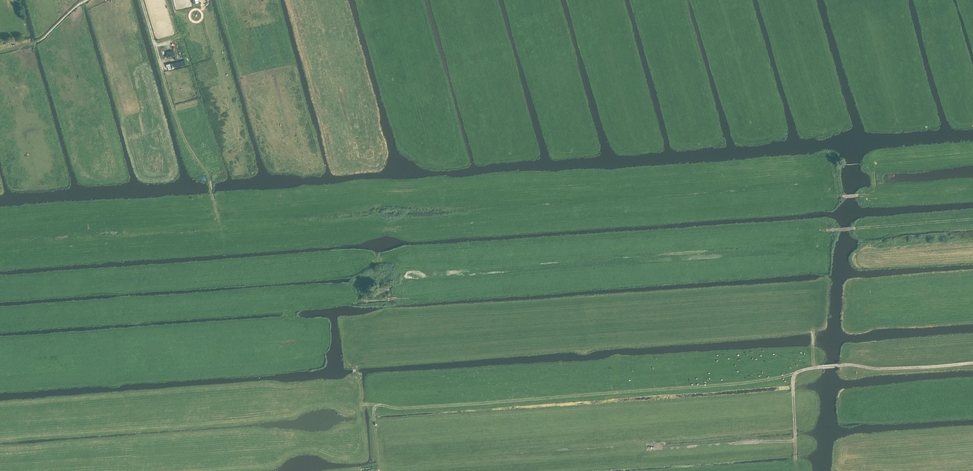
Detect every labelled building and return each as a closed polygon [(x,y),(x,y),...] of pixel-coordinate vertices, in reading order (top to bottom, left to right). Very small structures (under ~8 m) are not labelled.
[(382,287),(368,293),(370,297),(384,292),(382,287)]
